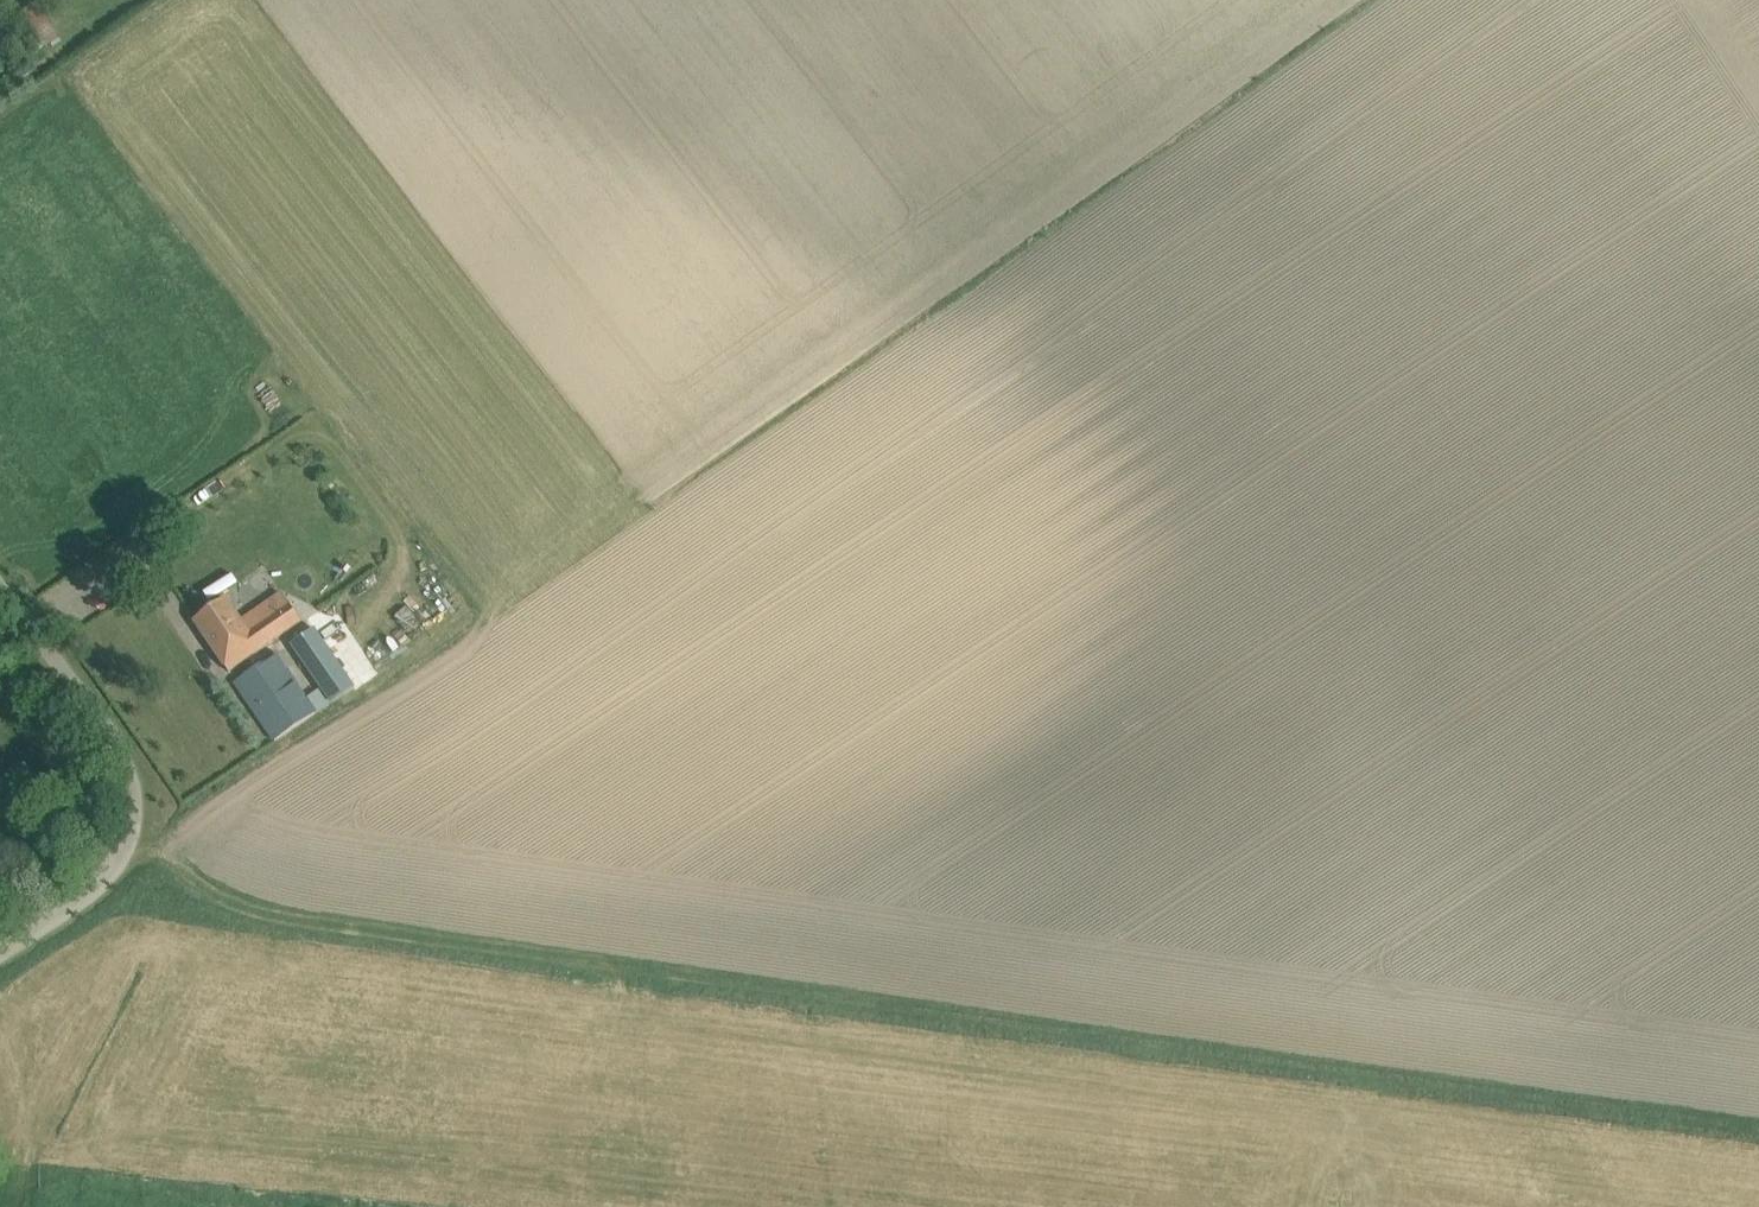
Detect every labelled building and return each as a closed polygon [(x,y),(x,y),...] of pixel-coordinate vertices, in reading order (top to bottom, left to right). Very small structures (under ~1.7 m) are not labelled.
[(229,671),(239,664),(302,622),(289,602),(248,630),(227,598),(195,620),(229,671)] [(330,704),(358,687),(320,626),(293,642),(330,704)] [(235,682),(275,741),(317,713),(277,654),(235,682)]
